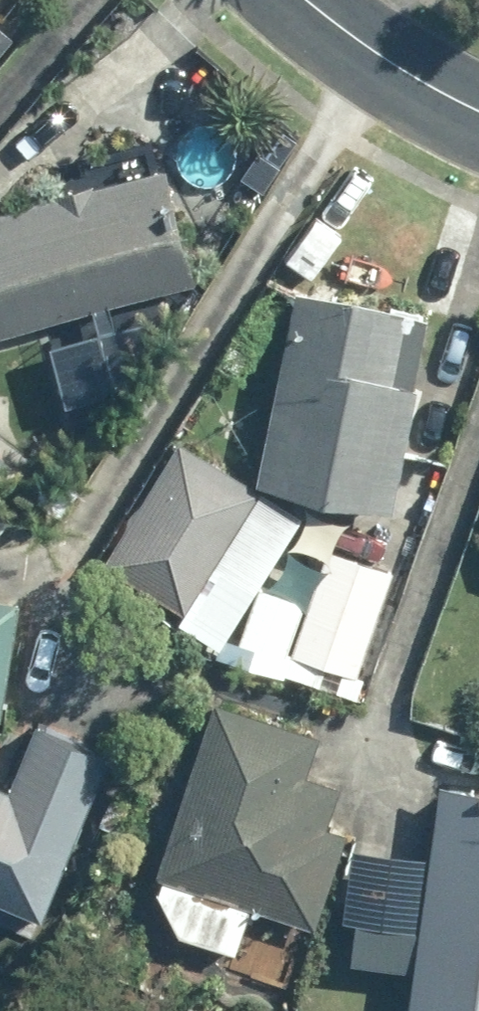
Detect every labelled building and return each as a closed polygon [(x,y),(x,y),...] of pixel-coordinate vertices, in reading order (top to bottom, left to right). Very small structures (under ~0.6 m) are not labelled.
[(12,37),(0,27),(0,52),(12,37)] [(0,211),(0,318),(3,329),(195,279),(165,167),(0,211)] [(443,440),(451,393),(391,382),(403,309),(295,290),(260,491),(392,514),(406,434),(443,440)] [(110,352),(58,374),(71,406),(124,384),(110,352)] [(288,524),(256,507),(263,497),(178,441),(98,564),(183,620),(235,540),(270,559),(288,524)] [(222,604),(211,636),(356,684),(394,570),(326,547),(306,607),(259,591),(252,614),(222,604)] [(0,603),(0,697),(15,605),(0,603)] [(306,778),(321,735),(215,697),(152,873),(313,930),(348,833),(329,826),(341,791),(306,778)] [(0,789),(0,901),(42,918),(107,757),(35,728),(9,792),(0,789)] [(438,782),(414,1010),(478,1010),(478,786),(438,782)]
